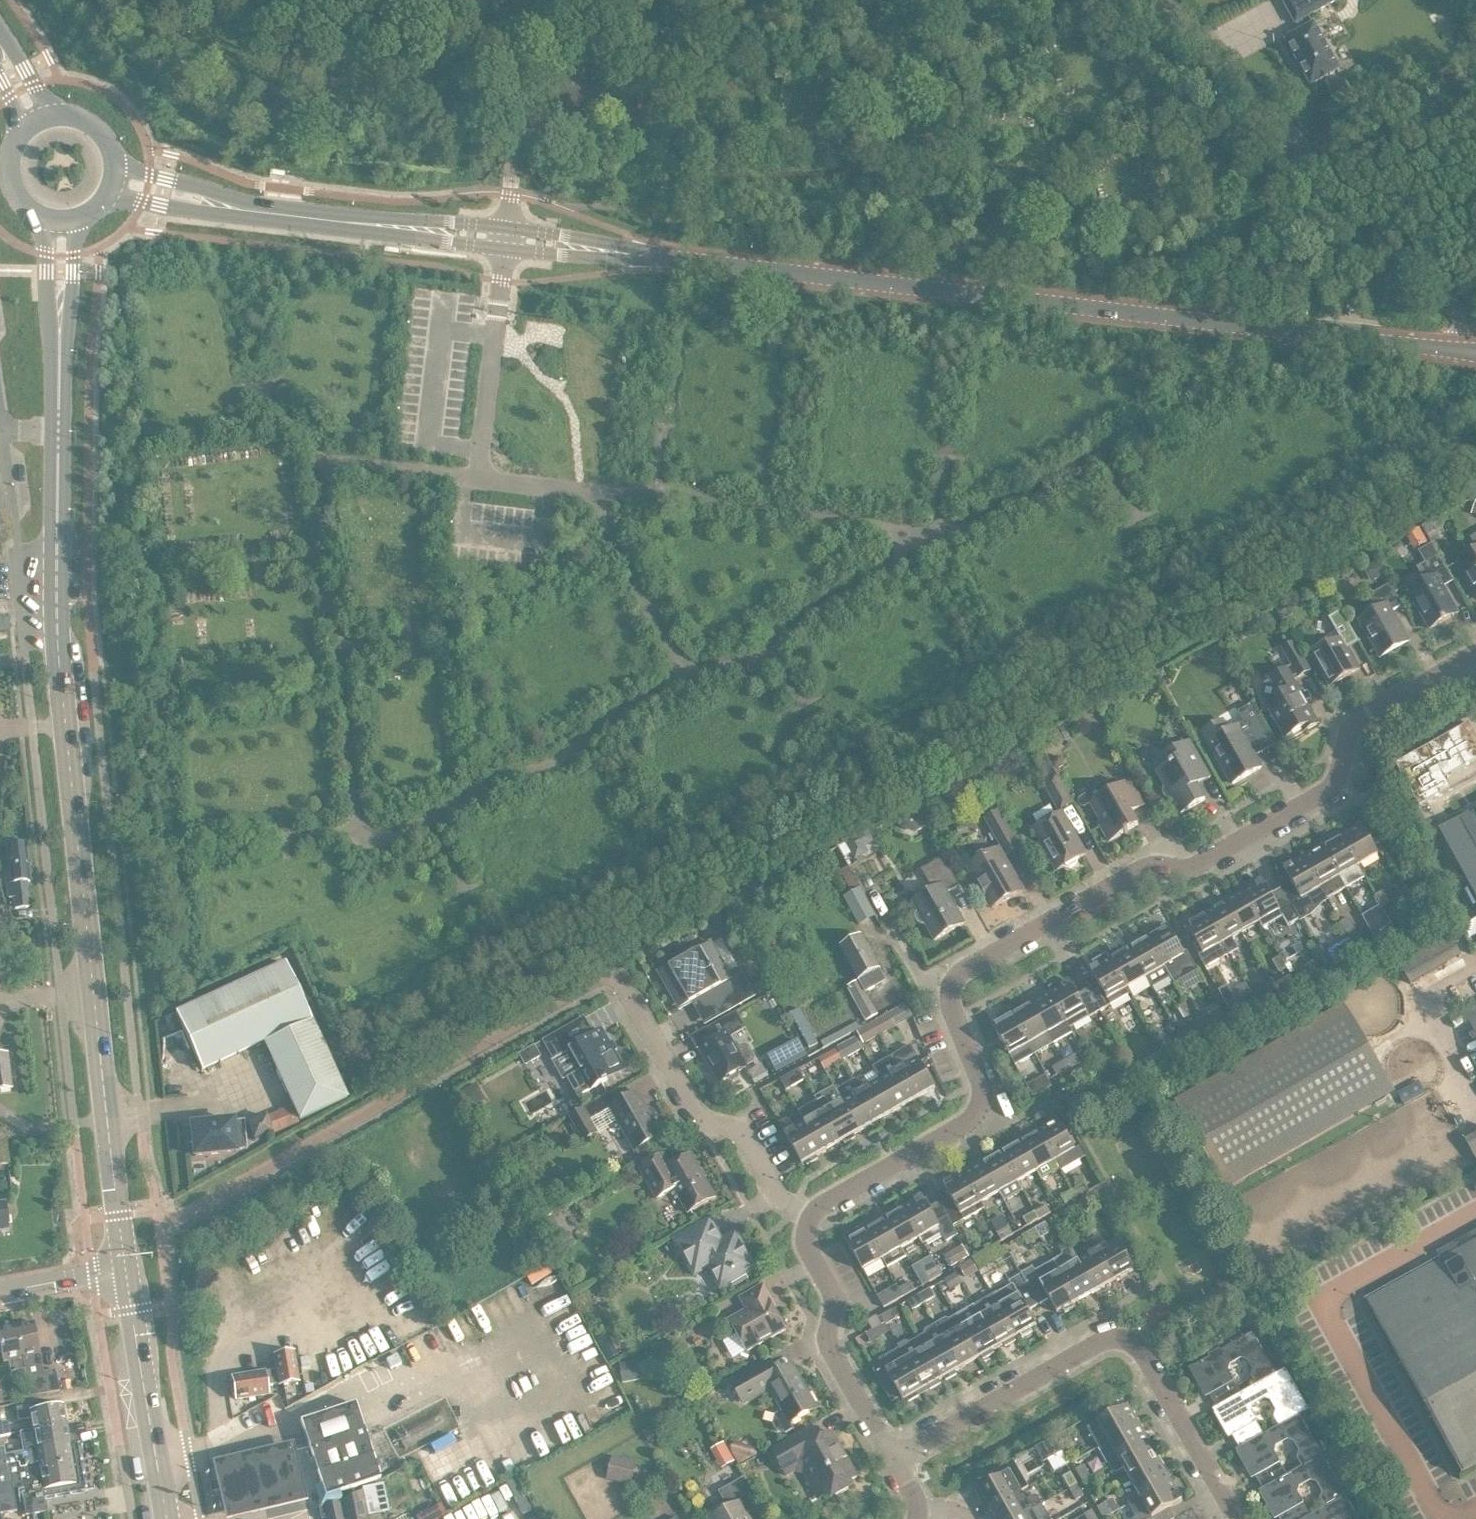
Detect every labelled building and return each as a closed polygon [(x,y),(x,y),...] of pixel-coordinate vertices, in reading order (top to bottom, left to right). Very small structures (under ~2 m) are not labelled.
[(1301,30),(1284,39),(1309,84),(1338,69),(1313,23),(1311,24),(1306,16),(1335,0),(1282,0),(1294,22),(1296,21),(1301,30)] [(404,305),(405,297),(397,296),(396,304),(404,305)] [(1416,566),(1424,580),(1408,589),(1429,628),(1457,612),(1442,586),(1453,580),(1431,542),(1418,550),(1425,561),(1416,566)] [(1458,560),(1475,592),(1475,550),(1458,560)] [(1407,640),(1390,611),(1402,604),(1389,582),(1368,595),(1376,609),(1360,619),(1381,655),(1407,640)] [(1328,617),(1340,638),(1312,654),(1329,685),(1358,668),(1347,647),(1358,641),(1341,609),(1328,617)] [(1305,700),(1308,698),(1302,688),(1299,690),(1291,676),(1296,673),(1297,676),(1310,669),(1293,641),(1281,648),(1291,664),(1269,676),(1271,679),(1261,685),(1259,692),(1284,737),(1288,735),(1290,738),(1318,722),(1305,700)] [(1261,752),(1274,744),(1250,703),(1237,710),(1243,721),(1227,730),(1221,720),(1202,731),(1232,783),(1260,766),(1253,753),(1260,749),(1261,752)] [(1451,788),(1445,777),(1475,761),(1475,733),(1470,723),(1397,763),(1420,805),(1451,788)] [(1169,762),(1156,770),(1164,784),(1162,787),(1161,790),(1162,794),(1165,796),(1168,798),(1171,797),(1179,812),(1204,798),(1193,778),(1206,770),(1189,740),(1176,748),(1164,754),(1169,762)] [(1058,809),(1071,802),(1057,777),(1045,784),(1058,809)] [(1128,830),(1127,829),(1137,823),(1130,811),(1143,803),(1129,779),(1117,786),(1112,778),(1099,785),(1104,794),(1090,801),(1101,821),(1099,822),(1109,840),(1124,831),(1125,832),(1128,830)] [(1005,853),(1018,846),(994,803),(985,808),(989,816),(986,818),(1005,853)] [(1072,831),(1061,812),(1033,828),(1043,845),(1043,848),(1046,853),(1049,855),(1049,856),(1052,854),(1059,867),(1056,869),(1057,869),(1063,866),(1068,867),(1077,862),(1078,857),(1084,854),(1076,838),(1074,839),(1070,832),(1072,831)] [(1470,818),(1468,813),(1441,828),(1442,830),(1443,829),(1444,830),(1459,857),(1459,858),(1460,859),(1458,859),(1459,861),(1460,860),(1461,861),(1475,888),(1475,814),(1470,818)] [(1360,823),(1340,834),(1358,865),(1377,853),(1360,823)] [(1322,845),(1339,875),(1345,887),(1364,876),(1358,865),(1340,834),(1322,845)] [(25,843),(15,844),(6,845),(10,881),(6,882),(6,883),(7,882),(9,896),(13,896),(14,907),(29,905),(26,880),(29,879),(25,843)] [(1321,885),(1328,897),(1345,887),(1339,875),(1322,845),(1303,856),(1320,886),(1321,885)] [(1022,889),(998,848),(967,865),(977,883),(977,885),(980,891),(982,892),(991,907),(1022,889)] [(925,923),(934,939),(964,923),(946,892),(959,885),(942,856),(921,869),(933,889),(913,901),(917,909),(915,913),(915,918),(917,922),(922,923),(925,923)] [(1281,887),(1299,919),(1310,912),(1321,900),(1328,897),(1321,885),(1320,886),(1303,856),(1283,867),(1291,881),(1281,887)] [(856,919),(872,910),(852,873),(836,883),(856,919)] [(1287,925),(1299,919),(1281,887),(1270,893),(1262,879),(1242,890),(1260,920),(1259,921),(1262,927),(1282,915),(1287,925)] [(1242,890),(1224,901),(1241,931),(1259,921),(1260,920),(1242,890)] [(1374,894),(1381,906),(1381,905),(1389,901),(1382,890),(1374,894)] [(1205,912),(1229,953),(1238,948),(1232,936),(1241,931),(1224,901),(1205,912)] [(1202,952),(1198,954),(1205,967),(1229,953),(1205,912),(1185,923),(1202,952)] [(1365,947),(1354,928),(1348,917),(1340,921),(1346,932),(1357,951),(1365,947)] [(1387,917),(1368,928),(1374,937),(1393,926),(1387,917)] [(1147,935),(1164,965),(1184,954),(1167,924),(1147,935)] [(857,976),(846,982),(866,1017),(877,1010),(864,987),(884,975),(878,963),(860,931),(839,943),(857,976)] [(1459,955),(1446,932),(1397,959),(1410,983),(1459,955)] [(1147,935),(1128,946),(1151,986),(1170,976),(1164,965),(1147,935)] [(1109,957),(1130,993),(1132,997),(1151,986),(1128,946),(1109,957)] [(679,994),(685,1005),(696,999),(708,1021),(756,995),(740,965),(729,972),(718,952),(696,964),(691,954),(660,971),(674,997),(679,994)] [(1096,962),(1097,964),(1090,968),(1097,982),(1087,988),(1100,1010),(1130,993),(1109,957),(1108,958),(1107,956),(1104,955),(1097,959),(1096,962)] [(1279,971),(1286,966),(1280,955),(1272,960),(1279,971)] [(1320,959),(1304,967),(1310,978),(1326,969),(1320,959)] [(313,1025),(303,1003),(285,962),(201,1000),(175,1012),(201,1069),(263,1040),(277,1071),(299,1118),(346,1097),(313,1025)] [(1289,974),(1280,979),(1287,991),(1295,986),(1289,974)] [(1089,1016),(1100,1010),(1087,988),(1077,994),(1069,980),(1062,983),(1060,980),(1049,986),(1051,990),(1049,991),(1069,1027),(1089,1016)] [(1261,998),(1274,991),(1275,990),(1270,982),(1257,990),(1261,998)] [(1069,1027),(1049,991),(1030,1002),(1047,1032),(1052,1041),(1057,1038),(1060,1039),(1067,1035),(1067,1032),(1071,1030),(1069,1027)] [(1244,997),(1227,1006),(1232,1015),(1249,1005),(1244,997)] [(1034,1051),(1038,1048),(1041,1049),(1048,1045),(1049,1043),(1052,1041),(1047,1032),(1030,1002),(1011,1012),(1029,1043),(1034,1051)] [(1183,1018),(1191,1013),(1185,1002),(1177,1007),(1183,1018)] [(1465,1013),(1475,1033),(1475,1007),(1465,1013)] [(1197,1022),(1203,1032),(1226,1019),(1220,1008),(1197,1022)] [(896,1021),(909,1018),(907,1009),(894,1013),(896,1021)] [(1014,1062),(1019,1060),(1021,1061),(1028,1057),(1029,1054),(1034,1051),(1029,1043),(1011,1012),(992,1024),(1014,1062)] [(739,1025),(733,1013),(708,1027),(715,1039),(701,1046),(720,1081),(745,1067),(744,1065),(753,1060),(753,1057),(747,1045),(743,1044),(735,1049),(726,1033),(739,1025)] [(878,1033),(893,1025),(887,1014),(873,1022),(878,1033)] [(607,1079),(605,1075),(622,1065),(601,1029),(591,1035),(581,1017),(543,1039),(553,1057),(567,1050),(578,1069),(571,1073),(582,1093),(607,1079)] [(864,1041),(878,1033),(873,1022),(858,1031),(864,1041)] [(1157,1040),(1164,1036),(1158,1025),(1151,1029),(1157,1040)] [(854,1036),(836,1046),(843,1058),(861,1048),(854,1036)] [(525,1063),(539,1055),(533,1044),(519,1052),(525,1063)] [(824,1067),(841,1057),(835,1045),(817,1055),(824,1067)] [(891,1056),(892,1057),(915,1098),(935,1086),(911,1045),(891,1056)] [(1168,1059),(1175,1055),(1169,1045),(1162,1049),(1168,1059)] [(11,1087),(6,1053),(0,1054),(0,1088),(11,1087)] [(1063,1060),(1067,1068),(1079,1061),(1074,1054),(1063,1060)] [(896,1108),(915,1098),(892,1057),(891,1056),(872,1067),(879,1078),(896,1108)] [(821,1067),(816,1057),(804,1064),(809,1074),(821,1067)] [(1067,1068),(1063,1060),(1052,1067),(1056,1074),(1067,1068)] [(780,1078),(786,1089),(804,1078),(798,1068),(780,1078)] [(860,1075),(854,1078),(877,1119),(896,1108),(879,1078),(868,1084),(864,1076),(860,1075)] [(1040,1083),(1036,1076),(1025,1082),(1029,1089),(1034,1087),(1040,1083)] [(835,1089),(858,1130),(877,1119),(854,1078),(835,1089)] [(823,1096),(817,1100),(840,1140),(842,1139),(844,1142),(854,1137),(852,1133),(858,1130),(835,1089),(833,1085),(823,1092),(823,1096)] [(610,1107),(634,1150),(661,1134),(637,1091),(616,1103),(610,1091),(569,1114),(583,1139),(596,1131),(589,1119),(610,1107)] [(1226,1177),(1241,1168),(1200,1095),(1184,1104),(1226,1177)] [(798,1110),(804,1121),(821,1151),(840,1140),(817,1100),(810,1103),(798,1110)] [(253,1139),(266,1134),(298,1121),(292,1105),(247,1123),(253,1139)] [(785,1118),(778,1122),(801,1162),(805,1160),(807,1164),(817,1158),(815,1154),(821,1151),(804,1121),(793,1127),(789,1118),(785,1118)] [(1061,1170),(1080,1158),(1057,1118),(1037,1129),(1060,1168),(1061,1170)] [(191,1126),(187,1127),(188,1142),(192,1142),(194,1154),(235,1150),(235,1149),(246,1148),(243,1119),(232,1121),(232,1119),(191,1124),(191,1126)] [(1037,1129),(1019,1140),(1036,1170),(1041,1179),(1060,1168),(1037,1129)] [(1468,1144),(1475,1158),(1475,1139),(1468,1144)] [(1017,1180),(1036,1170),(1019,1140),(1000,1150),(1017,1181),(1017,1180)] [(981,1161),(998,1191),(999,1191),(1004,1200),(1022,1189),(1017,1180),(1017,1181),(1000,1150),(981,1161)] [(715,1196),(690,1153),(670,1165),(663,1153),(639,1167),(656,1197),(674,1188),(688,1212),(715,1196)] [(979,1202),(981,1201),(998,1191),(981,1161),(961,1172),(979,1202)] [(984,1207),(981,1201),(979,1202),(961,1172),(943,1183),(951,1197),(940,1203),(953,1225),(984,1207)] [(1076,1197),(1088,1190),(1083,1182),(1072,1189),(1076,1197)] [(1065,1203),(1076,1197),(1072,1189),(1061,1195),(1065,1203)] [(902,1206),(919,1236),(918,1237),(921,1243),(953,1225),(940,1203),(930,1209),(922,1195),(902,1206)] [(1039,1218),(1050,1211),(1046,1204),(1034,1210),(1039,1218)] [(901,1247),(918,1237),(919,1236),(902,1206),(883,1217),(900,1247),(901,1247)] [(1027,1224),(1039,1218),(1034,1210),(1023,1217),(1027,1224)] [(883,1217),(865,1227),(882,1258),(886,1266),(906,1255),(901,1247),(900,1247),(883,1217)] [(694,1273),(708,1265),(720,1286),(730,1281),(733,1286),(748,1277),(745,1272),(755,1267),(735,1232),(730,1235),(731,1237),(726,1240),(725,1238),(721,1240),(709,1219),(675,1239),(694,1273)] [(1040,1237),(1048,1232),(1049,1229),(1045,1221),(1035,1227),(1040,1237)] [(882,1258),(865,1227),(863,1224),(851,1231),(853,1234),(845,1239),(862,1269),(882,1258)] [(1001,1239),(1012,1233),(1008,1225),(997,1232),(1001,1239)] [(1475,1231),(1474,1232),(1453,1244),(1452,1243),(1451,1244),(1452,1245),(1439,1252),(1438,1251),(1437,1252),(1440,1258),(1414,1273),(1413,1272),(1411,1273),(1412,1274),(1386,1288),(1385,1287),(1383,1288),(1384,1289),(1368,1298),(1367,1297),(1366,1298),(1390,1343),(1390,1344),(1399,1361),(1409,1379),(1442,1439),(1452,1457),(1462,1474),(1463,1473),(1463,1472),(1475,1465),(1475,1231)] [(1114,1279),(1134,1268),(1116,1237),(1105,1244),(1100,1236),(1097,1235),(1091,1238),(1114,1279)] [(1088,1253),(1078,1259),(1095,1289),(1114,1279),(1091,1238),(1084,1242),(1084,1245),(1088,1253)] [(1076,1300),(1095,1289),(1078,1259),(1070,1246),(1063,1250),(1061,1255),(1059,1256),(1053,1260),(1076,1300)] [(359,1267),(380,1254),(376,1248),(355,1261),(359,1267)] [(972,1257),(980,1271),(994,1263),(986,1249),(972,1257)] [(1032,1266),(1021,1273),(1026,1281),(1038,1304),(1048,1298),(1056,1311),(1063,1308),(1065,1312),(1075,1306),(1073,1302),(1076,1300),(1053,1260),(1034,1270),(1032,1266)] [(930,1280),(941,1274),(936,1266),(925,1273),(930,1280)] [(1030,1327),(1036,1323),(1028,1310),(1038,1304),(1026,1281),(1021,1273),(1008,1280),(1011,1284),(993,1294),(1016,1335),(1019,1333),(1021,1336),(1032,1331),(1030,1327)] [(903,1295),(915,1289),(910,1281),(899,1288),(903,1295)] [(746,1350),(785,1328),(773,1308),(777,1306),(764,1283),(739,1297),(746,1309),(729,1319),(746,1350)] [(883,1306),(903,1295),(899,1288),(896,1284),(877,1295),(883,1306)] [(923,1302),(934,1296),(930,1287),(918,1294),(923,1302)] [(912,1309),(923,1302),(918,1294),(907,1300),(912,1309)] [(986,1298),(974,1305),(997,1345),(1002,1342),(1004,1346),(1015,1340),(1013,1336),(1016,1335),(993,1294),(986,1298)] [(997,1345),(974,1305),(955,1315),(978,1356),(981,1354),(983,1358),(994,1352),(992,1348),(997,1345)] [(880,1315),(877,1317),(880,1324),(884,1322),(885,1324),(896,1318),(891,1309),(886,1312),(880,1315)] [(876,1315),(867,1320),(872,1329),(877,1325),(880,1324),(877,1317),(876,1315)] [(945,1318),(935,1324),(959,1367),(978,1356),(955,1315),(949,1319),(945,1318)] [(13,1325),(23,1368),(27,1385),(29,1395),(59,1390),(55,1369),(42,1371),(37,1372),(35,1365),(41,1364),(33,1321),(13,1325)] [(917,1336),(941,1377),(943,1376),(945,1380),(956,1373),(954,1370),(959,1367),(935,1324),(925,1329),(922,1333),(917,1336)] [(10,1371),(23,1368),(13,1325),(0,1328),(0,1351),(1,1351),(3,1360),(7,1359),(10,1371)] [(1203,1383),(1216,1406),(1216,1407),(1240,1393),(1240,1392),(1227,1368),(1229,1362),(1240,1355),(1247,1357),(1253,1368),(1251,1374),(1256,1383),(1256,1384),(1275,1373),(1252,1332),(1189,1367),(1199,1385),(1203,1383)] [(899,1347),(922,1388),(927,1385),(929,1389),(940,1382),(938,1379),(941,1377),(917,1336),(909,1340),(905,1340),(897,1345),(899,1347)] [(917,1391),(922,1388),(899,1347),(879,1359),(890,1377),(881,1382),(891,1400),(900,1395),(902,1399),(906,1397),(908,1401),(919,1395),(917,1391)] [(299,1382),(294,1352),(273,1356),(275,1369),(263,1371),(232,1377),(234,1377),(234,1381),(233,1382),(233,1385),(231,1388),(232,1393),(235,1395),(236,1399),(267,1393),(266,1385),(278,1382),(278,1385),(299,1382)] [(633,1370),(631,1359),(621,1361),(625,1379),(643,1376),(641,1368),(633,1370)] [(789,1422),(817,1406),(792,1363),(771,1375),(764,1363),(731,1381),(741,1400),(768,1385),(782,1409),(774,1414),(772,1422),(776,1430),(785,1433),(793,1428),(789,1422)] [(1212,1408),(1223,1426),(1226,1424),(1239,1447),(1264,1433),(1263,1433),(1250,1409),(1252,1403),(1264,1396),(1270,1398),(1276,1409),(1274,1415),(1279,1424),(1298,1414),(1308,1408),(1284,1368),(1275,1373),(1256,1384),(1256,1383),(1240,1392),(1240,1393),(1216,1407),(1216,1406),(1212,1408)] [(65,1424),(61,1403),(30,1409),(29,1405),(29,1404),(15,1407),(18,1419),(30,1417),(32,1429),(20,1431),(20,1432),(65,1424)] [(323,1504),(341,1498),(339,1491),(378,1479),(353,1403),(299,1420),(320,1484),(317,1485),(323,1504)] [(1094,1440),(1097,1440),(1099,1444),(1097,1446),(1098,1446),(1100,1445),(1108,1440),(1138,1423),(1127,1403),(1086,1426),(1087,1428),(1089,1426),(1092,1430),(1091,1433),(1094,1440)] [(1239,1447),(1235,1449),(1246,1467),(1249,1465),(1262,1487),(1262,1488),(1287,1474),(1286,1474),(1273,1450),(1275,1443),(1287,1437),(1293,1439),(1299,1449),(1297,1456),(1302,1465),(1303,1465),(1321,1454),(1298,1414),(1279,1424),(1263,1433),(1264,1433),(1239,1447)] [(9,1433),(7,1421),(0,1422),(0,1435),(9,1433)] [(1138,1423),(1108,1440),(1100,1445),(1102,1449),(1101,1452),(1105,1458),(1108,1459),(1110,1463),(1108,1464),(1108,1465),(1110,1463),(1110,1464),(1149,1442),(1138,1423)] [(65,1424),(20,1432),(23,1449),(68,1441),(65,1424)] [(845,1482),(856,1476),(830,1431),(810,1443),(804,1432),(772,1450),(784,1471),(795,1465),(806,1468),(821,1496),(832,1489),(836,1495),(848,1488),(845,1482)] [(1043,1461),(1060,1451),(1062,1451),(1057,1443),(1053,1436),(1035,1446),(1043,1461)] [(1062,1451),(1065,1448),(1073,1444),(1069,1436),(1057,1443),(1062,1451)] [(1316,1444),(1321,1453),(1330,1448),(1325,1439),(1316,1444)] [(0,1446),(0,1484),(11,1482),(12,1488),(20,1487),(25,1513),(24,1513),(25,1514),(47,1510),(46,1509),(43,1510),(42,1502),(45,1502),(45,1500),(44,1501),(43,1497),(44,1497),(44,1496),(83,1489),(83,1488),(75,1441),(68,1442),(68,1441),(23,1449),(23,1450),(5,1453),(4,1446),(0,1446)] [(720,1466),(735,1459),(726,1441),(711,1448),(720,1466)] [(1149,1442),(1110,1464),(1113,1469),(1122,1464),(1130,1478),(1160,1460),(1149,1442)] [(305,1503),(292,1446),(213,1464),(225,1518),(236,1518),(305,1503)] [(1262,1487),(1258,1489),(1269,1507),(1272,1505),(1280,1518),(1302,1518),(1310,1515),(1309,1514),(1296,1490),(1298,1484),(1310,1477),(1316,1479),(1322,1490),(1320,1496),(1325,1505),(1326,1506),(1344,1495),(1321,1454),(1303,1465),(1302,1465),(1286,1474),(1287,1474),(1262,1488),(1262,1487)] [(1140,1497),(1171,1479),(1160,1460),(1130,1478),(1140,1496),(1140,1497)] [(1083,1480),(1090,1475),(1084,1464),(1076,1468),(1083,1480)] [(635,1490),(640,1470),(617,1465),(612,1484),(635,1490)] [(986,1499),(990,1507),(1020,1490),(1028,1486),(1017,1466),(975,1490),(982,1501),(986,1499)] [(1070,1487),(1077,1482),(1071,1471),(1063,1475),(1070,1487)] [(1089,1491),(1097,1487),(1090,1475),(1083,1480),(1089,1491)] [(718,1490),(728,1508),(710,1518),(747,1518),(741,1510),(757,1501),(743,1476),(718,1490)] [(1174,1517),(1168,1507),(1182,1499),(1171,1479),(1140,1497),(1140,1496),(1130,1501),(1139,1517),(1136,1518),(1171,1518),(1174,1517)] [(0,1484),(0,1512),(15,1510),(12,1488),(11,1482),(0,1484)] [(1076,1498),(1084,1494),(1077,1482),(1070,1487),(1076,1498)] [(362,1489),(340,1501),(338,1501),(339,1503),(341,1518),(368,1518),(362,1489)] [(1025,1499),(1020,1490),(990,1507),(997,1518),(1013,1518),(1041,1503),(1038,1497),(1032,1495),(1025,1499)] [(1333,1518),(1336,1518),(1358,1518),(1344,1495),(1326,1506),(1325,1505),(1309,1514),(1310,1515),(1302,1518),(1331,1518),(1333,1518)] [(1103,1517),(1111,1513),(1118,1509),(1112,1498),(1097,1506),(1103,1517)] [(54,1518),(95,1518),(91,1501),(52,1509),(54,1518)] [(339,1503),(338,1501),(318,1506),(321,1518),(325,1517),(325,1518),(341,1518),(339,1503)] [(1041,1503),(1013,1518),(1051,1518),(1041,1503)] [(1092,1509),(1084,1513),(1088,1518),(1098,1518),(1092,1509)]
